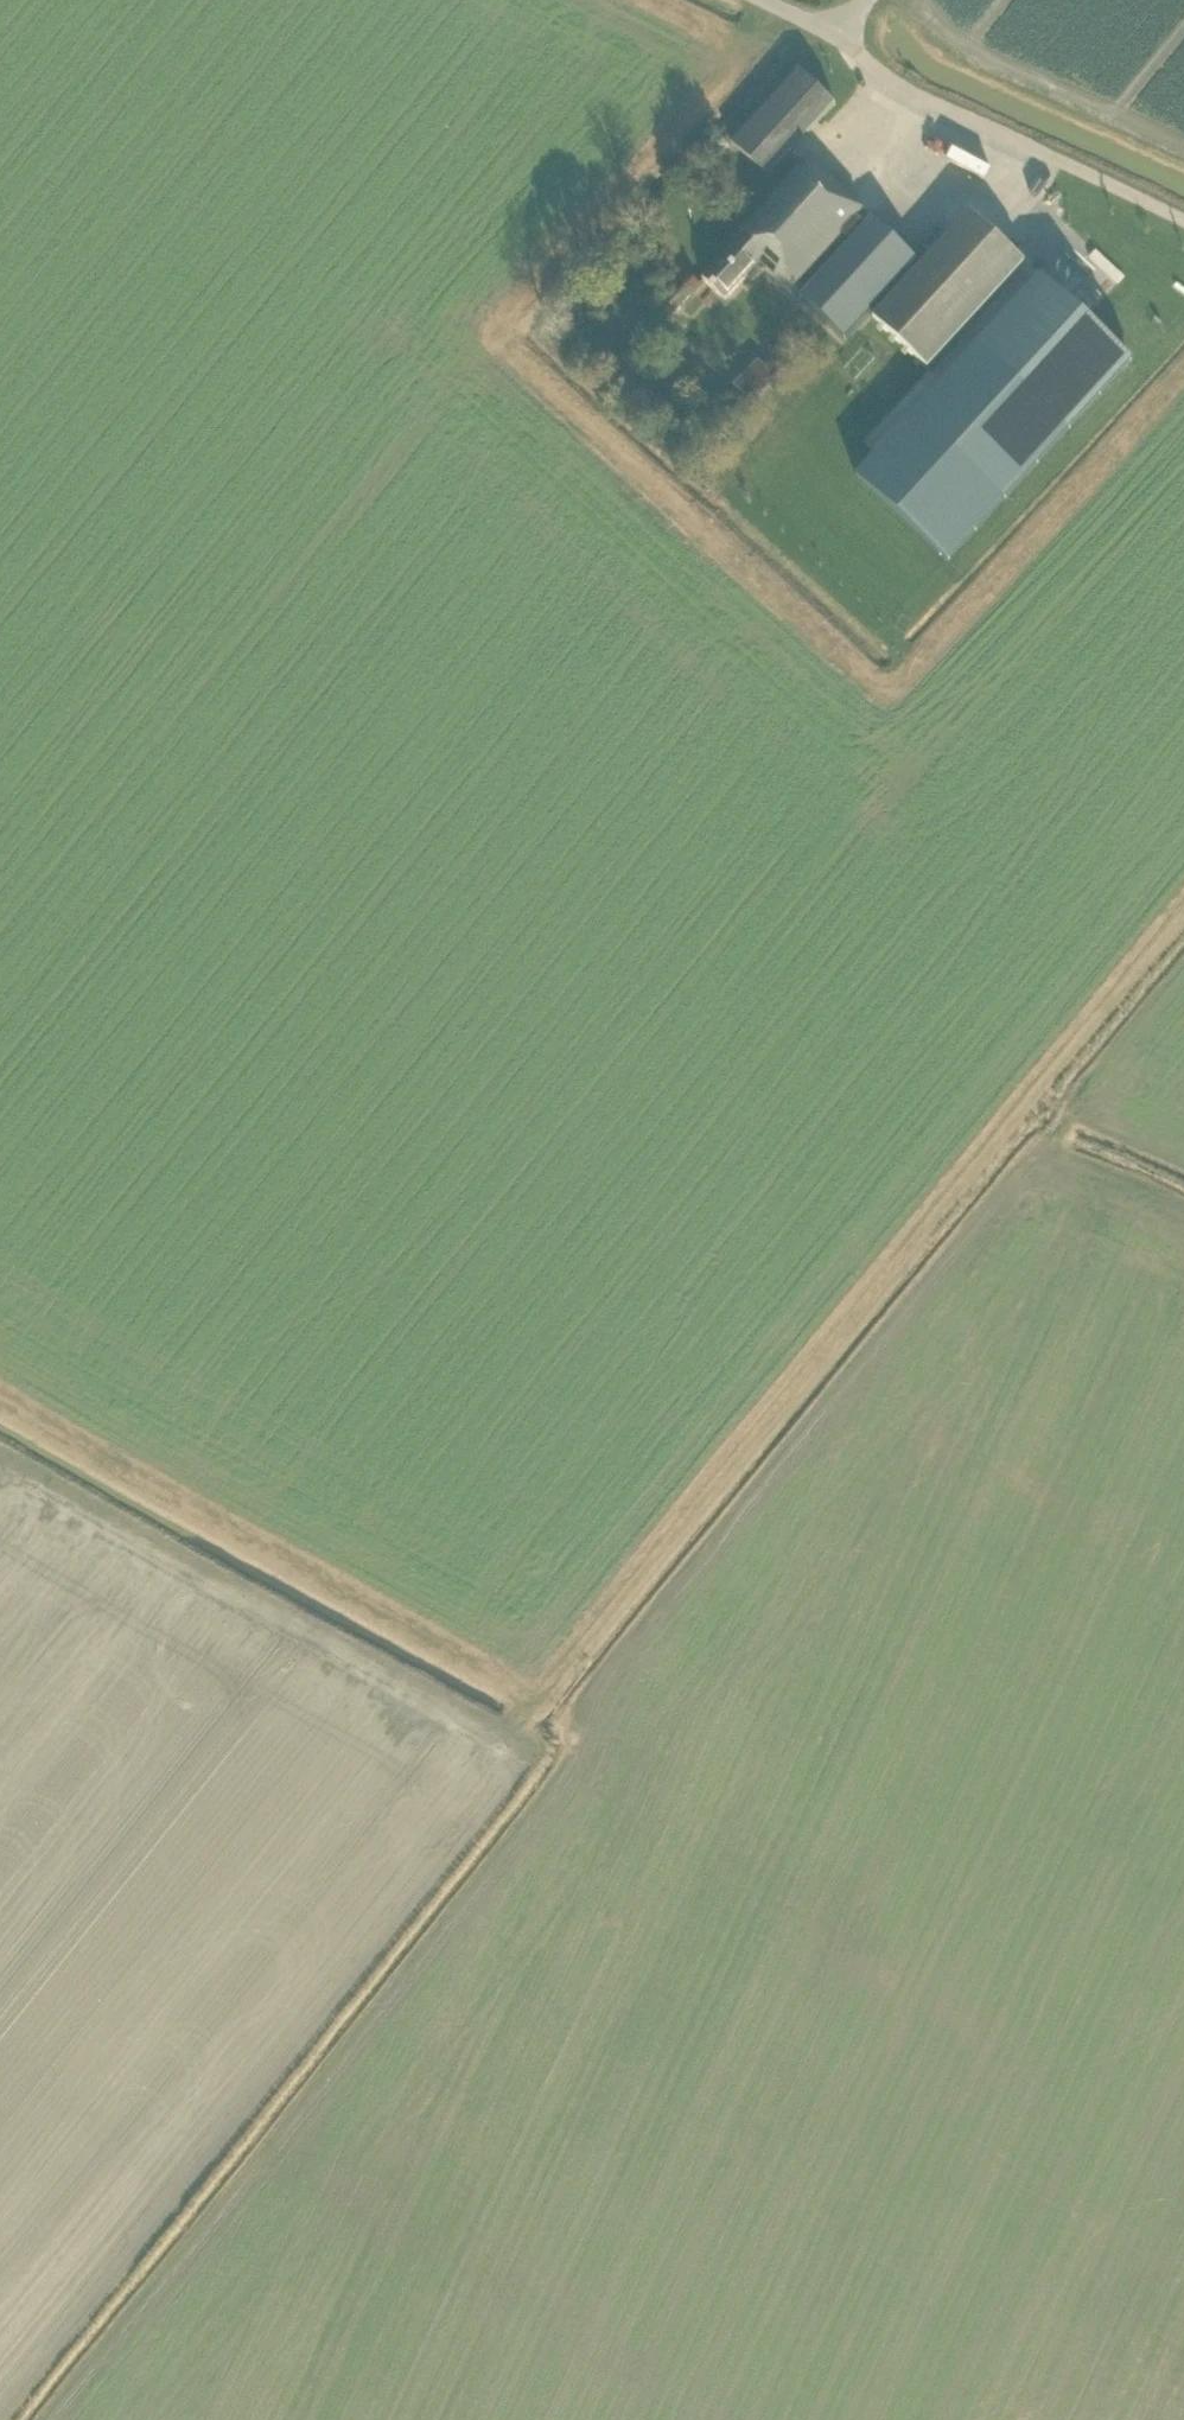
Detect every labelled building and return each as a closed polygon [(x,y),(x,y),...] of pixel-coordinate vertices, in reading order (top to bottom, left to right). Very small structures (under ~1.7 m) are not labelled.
[(732,145),(768,179),(836,106),(800,73),(732,145)] [(873,321),(928,371),(1025,265),(971,215),(923,267),(872,221),(867,226),(860,220),(864,215),(806,162),(740,233),(744,236),(703,281),(714,292),(720,286),(730,296),(747,277),(754,282),(765,270),(793,295),(846,237),(852,242),(800,299),(846,340),(907,274),(912,279),(873,321)] [(656,311),(669,323),(701,288),(689,276),(656,311)] [(1130,360),(1041,279),(976,351),(911,422),(1000,503),(1064,432),(1130,360)] [(759,364),(737,387),(752,403),(775,380),(759,364)]
